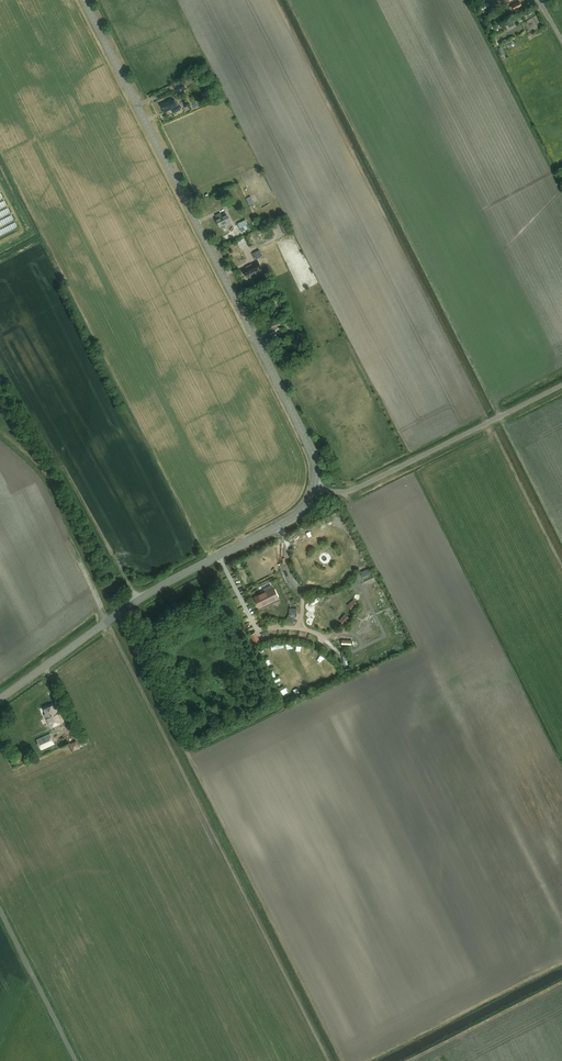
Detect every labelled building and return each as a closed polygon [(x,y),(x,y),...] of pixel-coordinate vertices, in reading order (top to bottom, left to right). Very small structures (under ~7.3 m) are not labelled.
[(514,10),(522,6),(520,1),(512,5),(512,6),(509,7),(511,11),(514,10)] [(506,22),(509,28),(515,25),(512,19),(506,22)] [(507,45),(509,49),(517,44),(515,40),(507,45)] [(183,82),(185,86),(198,80),(196,76),(183,82)] [(187,89),(185,86),(183,82),(175,87),(178,93),(187,89)] [(173,112),(175,112),(181,109),(182,107),(180,104),(179,105),(178,102),(176,103),(173,98),(161,104),(165,112),(172,108),(172,110),(173,112)] [(222,227),(241,217),(236,207),(229,211),(226,212),(217,217),(217,218),(216,219),(220,227),(221,226),(222,227)] [(242,231),(250,227),(246,220),(238,224),(242,231)] [(253,255),(255,260),(262,257),(260,252),(253,255)] [(255,272),(262,268),(258,261),(252,264),(246,267),(247,268),(243,270),(246,276),(255,271),(255,272)] [(276,314),(275,313),(284,309),(280,300),(282,299),(280,295),(269,300),(273,307),(270,309),(273,315),(276,314)] [(465,392),(460,383),(452,387),(457,396),(465,392)] [(76,588),(82,585),(76,573),(70,576),(76,588)] [(273,588),(256,597),(261,606),(278,598),(273,588)] [(358,604),(354,600),(350,604),(353,608),(358,604)] [(298,609),(290,608),(289,613),(289,615),(286,619),(292,623),(295,619),(297,614),(298,609)] [(346,622),(350,618),(346,614),(342,619),(346,622)] [(44,714),(50,727),(63,722),(57,709),(55,709),(53,705),(44,709),(46,714),(44,714)] [(41,750),(55,744),(50,734),(37,740),(41,750)] [(74,751),(82,748),(79,740),(71,743),(74,751)]
